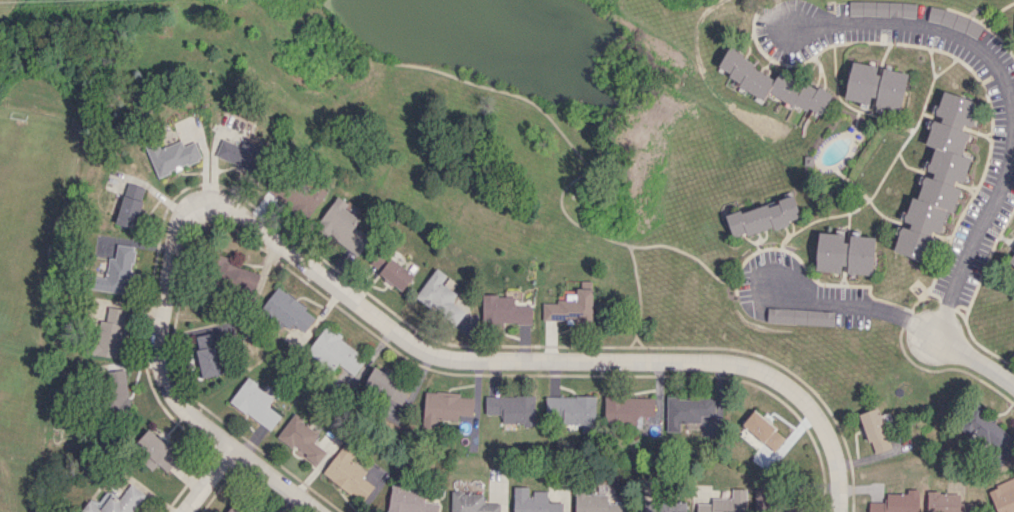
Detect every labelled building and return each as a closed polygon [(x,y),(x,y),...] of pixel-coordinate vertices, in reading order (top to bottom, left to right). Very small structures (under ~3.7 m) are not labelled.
[(820,117),(831,95),(779,70),(777,75),(727,50),(716,72),(766,96),(768,91),(820,117)] [(845,99),(872,104),(872,105),(901,110),(907,72),(880,68),(880,66),(851,61),(845,99)] [(978,103),(943,90),(934,115),(969,128),(978,103)] [(934,147),(926,172),(962,184),(971,157),(964,154),(971,133),(932,120),(924,144),(934,147)] [(221,139),(215,157),(257,171),(265,145),(243,138),(241,145),(221,139)] [(145,145),(157,176),(202,160),(195,142),(184,146),(182,140),(159,148),(157,141),(145,145)] [(959,187),(923,176),(917,198),(910,196),(903,222),(946,234),(959,187)] [(115,223),(133,229),(145,188),(127,183),(115,223)] [(357,255),(370,238),(354,227),(360,219),(353,214),(357,209),(338,195),(316,226),(357,255)] [(726,216),(733,239),(800,218),(793,196),(726,216)] [(930,236),(900,227),(893,251),(923,260),(930,236)] [(815,270),(843,272),(872,274),(875,237),(847,234),(818,232),(815,270)] [(127,294),(134,246),(117,244),(115,258),(108,257),(105,277),(97,276),(95,289),(127,294)] [(414,275),(379,249),(368,265),(402,290),(414,275)] [(254,290),(259,273),(227,264),(222,281),(254,290)] [(446,275),(436,268),(415,296),(456,324),(465,312),(451,302),(457,293),(441,282),(446,275)] [(277,287),(262,308),(294,330),(295,328),(303,334),(316,315),(277,287)] [(592,288),(576,288),(576,293),(566,293),(566,302),(542,302),(542,321),(592,321),(592,288)] [(515,295),(482,295),(483,323),(532,322),(531,305),(515,306),(515,295)] [(95,355),(121,358),(126,308),(107,307),(106,320),(99,320),(95,355)] [(833,325),(833,310),(766,308),(766,323),(833,325)] [(367,356),(325,326),(307,351),(332,370),(337,363),(354,375),(367,356)] [(202,377),(219,373),(211,333),(194,336),(202,377)] [(401,404),(411,387),(374,366),(365,383),(401,404)] [(109,409),(127,409),(126,370),(108,370),(109,409)] [(273,397),(247,378),(230,401),(270,431),(281,415),(267,406),(273,397)] [(425,391),(423,426),(434,427),(435,419),(457,420),(457,415),(472,415),(474,397),(460,397),(460,393),(425,391)] [(485,395),(485,414),(502,414),(502,424),(534,424),(535,396),(485,395)] [(594,396),(545,396),(546,418),(561,418),(561,425),(581,424),(581,432),(595,432),(594,396)] [(654,397),(605,396),(604,423),(636,424),(636,415),(654,415),(654,397)] [(680,422),(707,423),(707,419),(714,419),(715,398),(667,397),(666,431),(680,432),(680,422)] [(859,413),(873,454),(891,448),(878,407),(859,413)] [(786,435),(752,411),(741,426),(775,450),(786,435)] [(278,436),(317,464),(326,451),(313,441),(319,433),(293,414),(278,436)] [(981,424),(976,441),(1003,449),(1009,432),(981,424)] [(167,472),(180,458),(148,430),(135,444),(147,455),(142,461),(152,470),(158,464),(167,472)] [(322,472),(361,501),(373,485),(362,477),(366,472),(350,460),(356,452),(345,443),(322,472)] [(988,488),(997,511),(1013,511),(1013,478),(988,488)] [(81,511),(132,511),(145,493),(130,483),(119,500),(110,494),(100,509),(89,500),(81,511)] [(391,486),(388,511),(437,511),(438,503),(422,501),(423,490),(391,486)] [(560,502),(547,502),(547,490),(530,490),(530,486),(513,487),(513,511),(560,511),(560,502)] [(732,489),(732,497),(711,497),(711,503),(697,503),(696,511),(746,511),(746,489),(732,489)] [(919,489),(906,489),(906,499),(869,498),(869,511),(919,511),(919,489)] [(500,503),(483,503),(483,492),(451,493),(451,511),(500,511),(500,503)] [(625,503),(607,502),(607,493),(576,492),(575,511),(625,511),(625,503)] [(937,511),(972,511),(972,502),(959,503),(959,492),(927,492),(927,511),(937,511)]
